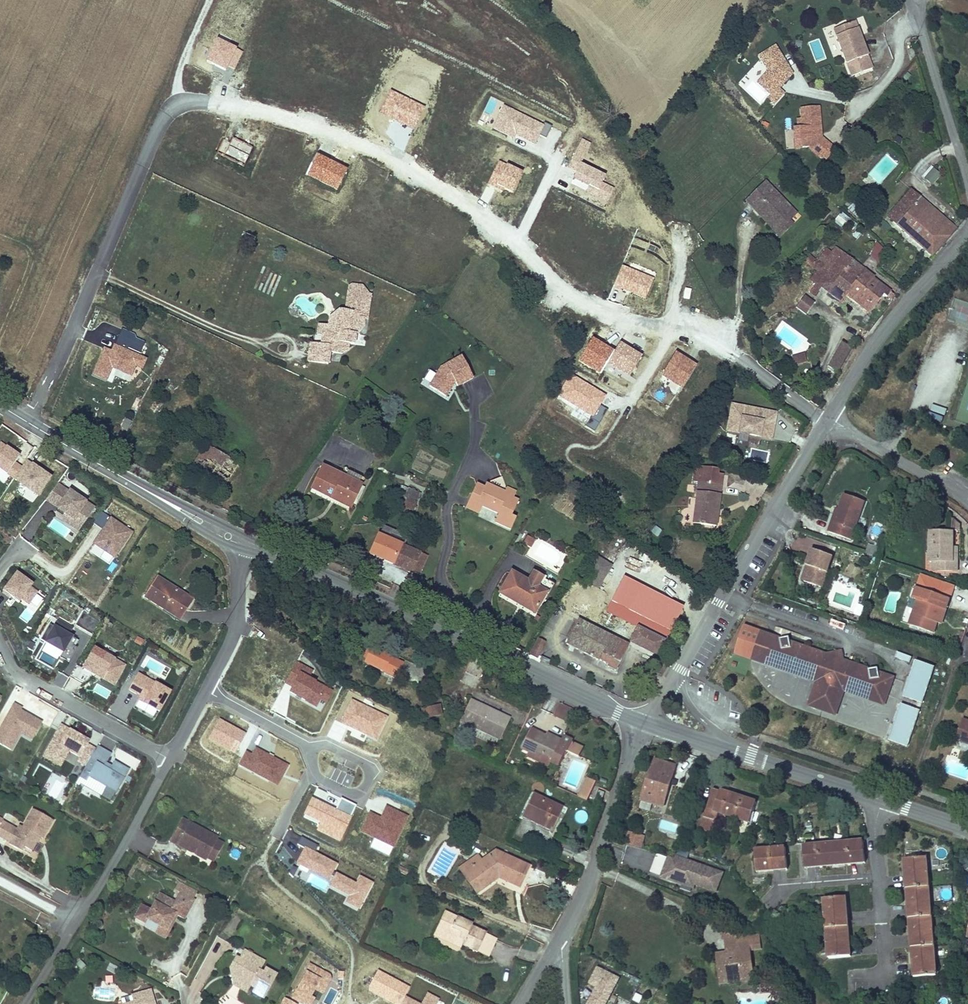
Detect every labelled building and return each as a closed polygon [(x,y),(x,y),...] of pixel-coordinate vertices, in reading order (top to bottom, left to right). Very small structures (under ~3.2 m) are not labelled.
[(844,19),(847,27),(837,30),(851,70),(873,62),(856,15),(844,19)] [(834,23),(837,30),(847,27),(844,19),(834,23)] [(767,96),(774,102),(783,92),(777,86),(790,72),(787,68),(789,67),(775,43),(758,54),(767,69),(756,80),(770,93),(767,96)] [(823,77),(832,74),(829,67),(820,69),(823,77)] [(822,127),(821,104),(800,106),(800,117),(796,117),(796,124),(792,124),(794,146),(806,145),(818,155),(830,141),(822,134),(821,134),(818,131),(816,131),(816,127),(822,127)] [(930,166),(921,178),(933,186),(941,174),(930,166)] [(743,199),(751,208),(755,203),(777,225),(785,217),(793,209),(763,179),(743,199)] [(885,216),(904,232),(928,204),(910,188),(885,216)] [(777,225),(755,203),(751,208),(778,235),(790,223),(785,217),(777,225)] [(957,230),(928,204),(904,232),(933,257),(957,230)] [(868,254),(879,264),(888,253),(877,243),(868,254)] [(823,276),(846,296),(868,313),(881,296),(889,303),(895,297),(872,278),(873,277),(844,254),(837,264),(833,261),(835,258),(833,257),(835,253),(825,246),(817,258),(809,252),(804,260),(823,275),(823,276)] [(833,261),(837,264),(844,254),(838,249),(835,253),(833,257),(835,258),(833,261)] [(819,284),(841,302),(846,296),(823,276),(819,284)] [(343,311),(341,312),(337,310),(336,314),(334,327),(325,326),(316,325),(315,335),(324,336),(322,345),(308,343),(306,361),(326,364),(328,353),(339,354),(346,349),(346,343),(352,344),(354,334),(359,335),(361,333),(364,327),(362,318),(364,318),(367,295),(360,294),(361,289),(359,286),(349,285),(345,287),(343,311)] [(807,315),(815,302),(805,295),(796,308),(807,315)] [(334,327),(336,314),(327,319),(325,326),(334,327)] [(852,343),(842,335),(821,362),(831,369),(852,343)] [(144,372),(150,359),(105,340),(90,376),(108,384),(114,371),(133,380),(137,369),(144,372)] [(804,353),(792,356),(795,365),(807,361),(804,353)] [(474,381),(461,356),(445,365),(440,368),(429,386),(448,398),(455,385),(457,389),(474,381)] [(776,414),(734,406),(729,430),(771,439),(776,414)] [(0,444),(0,470),(20,484),(18,486),(39,499),(53,478),(27,461),(22,467),(16,463),(21,456),(1,443),(0,444)] [(205,445),(192,468),(226,486),(239,462),(205,445)] [(331,497),(333,492),(353,502),(363,483),(347,474),(326,463),(313,487),(331,497)] [(351,466),(347,474),(363,483),(367,475),(351,466)] [(477,484),(465,508),(479,515),(483,508),(498,516),(494,523),(511,531),(517,520),(512,518),(519,502),(515,500),(518,493),(507,488),(502,478),(491,482),(489,485),(486,484),(484,488),(477,484)] [(716,524),(717,513),(715,511),(715,504),(719,505),(723,482),(701,478),(694,520),(716,524)] [(46,502),(57,509),(69,492),(57,484),(46,502)] [(412,516),(422,494),(408,488),(402,501),(395,499),(391,507),(412,516)] [(96,508),(69,491),(69,492),(57,509),(57,510),(66,516),(63,521),(80,532),(96,508)] [(353,502),(333,492),(331,497),(350,507),(353,502)] [(864,503),(842,495),(831,523),(829,523),(825,532),(850,540),(864,503)] [(102,530),(110,518),(102,512),(94,524),(102,530)] [(877,534),(884,537),(891,518),(884,516),(877,534)] [(133,532),(111,517),(110,518),(102,530),(93,544),(115,559),(133,532)] [(421,554),(422,553),(405,546),(409,537),(384,526),(380,535),(379,534),(369,556),(412,575),(413,572),(420,575),(428,557),(421,554)] [(956,563),(952,559),(954,548),(954,536),(930,534),(928,562),(932,562),(931,570),(955,572),(956,563)] [(531,548),(535,540),(527,536),(523,545),(531,548)] [(872,556),(876,547),(869,544),(865,553),(872,556)] [(809,551),(803,568),(807,569),(803,583),(819,588),(829,558),(809,551)] [(99,557),(110,564),(113,559),(103,552),(99,557)] [(592,554),(580,578),(588,582),(595,570),(600,573),(606,561),(592,554)] [(34,582),(16,568),(2,587),(20,600),(21,598),(29,604),(39,592),(31,586),(34,582)] [(803,568),(799,581),(803,583),(807,569),(803,568)] [(595,570),(588,582),(594,585),(600,573),(595,570)] [(549,592),(540,587),(545,578),(533,572),(528,581),(511,571),(498,594),(536,615),(549,592)] [(175,615),(181,604),(188,608),(194,598),(157,575),(144,596),(175,615)] [(939,592),(952,596),(955,586),(943,582),(939,592)] [(913,601),(916,602),(907,627),(927,635),(931,623),(936,609),(942,611),(945,601),(913,590),(910,600),(913,601)] [(887,591),(886,611),(897,612),(898,592),(887,591)] [(584,619),(592,604),(571,594),(564,610),(584,619)] [(610,616),(624,623),(631,626),(639,611),(618,600),(610,616)] [(913,601),(904,626),(907,627),(916,602),(913,601)] [(181,619),(188,608),(181,604),(175,615),(181,619)] [(602,614),(604,610),(606,607),(599,604),(595,611),(602,614)] [(643,612),(647,613),(649,610),(650,610),(651,608),(646,605),(643,612)] [(931,623),(937,625),(942,611),(936,609),(931,623)] [(647,613),(643,612),(635,627),(632,633),(629,638),(656,651),(669,625),(647,613)] [(53,622),(52,624),(48,622),(40,637),(64,650),(60,656),(69,661),(77,646),(73,643),(76,637),(72,635),(73,633),(70,631),(73,626),(57,617),(54,622),(53,622)] [(589,638),(583,650),(606,661),(605,664),(614,669),(627,642),(617,639),(617,636),(611,632),(608,634),(575,618),(569,628),(589,638)] [(886,707),(896,677),(880,672),(880,669),(870,670),(869,668),(845,660),(843,650),(827,654),(791,641),(791,638),(781,640),(781,638),(745,625),(734,654),(816,682),(807,706),(837,716),(845,693),(886,707)] [(563,641),(583,650),(589,638),(569,628),(563,641)] [(538,658),(545,643),(539,640),(531,655),(538,658)] [(127,667),(94,648),(81,672),(114,690),(127,667)] [(898,653),(895,659),(911,664),(913,658),(898,653)] [(404,669),(375,657),(374,660),(369,658),(365,665),(371,668),(369,672),(398,684),(404,669)] [(314,670),(297,662),(286,684),(293,688),(289,694),(322,712),(333,691),(310,678),(314,670)] [(904,698),(922,704),(935,668),(917,662),(904,698)] [(424,667),(408,665),(406,676),(422,679),(424,667)] [(53,683),(62,687),(67,676),(59,672),(53,683)] [(172,693),(138,674),(127,693),(146,704),(143,708),(159,717),(172,693)] [(466,675),(463,682),(473,685),(475,679),(466,675)] [(389,717),(352,700),(340,724),(378,741),(389,717)] [(553,715),(570,723),(577,711),(560,702),(553,715)] [(14,704),(0,729),(0,746),(13,754),(21,737),(33,743),(44,724),(22,712),(24,708),(14,704)] [(459,725),(499,743),(510,723),(470,704),(459,725)] [(889,741),(907,747),(920,711),(902,705),(889,741)] [(422,713),(423,722),(441,720),(440,711),(422,713)] [(962,719),(954,742),(967,746),(967,721),(962,719)] [(85,767),(96,749),(88,745),(90,741),(62,725),(43,760),(61,769),(68,755),(78,761),(77,763),(85,767)] [(563,749),(545,742),(529,735),(521,753),(530,757),(543,763),(566,773),(572,758),(585,763),(589,755),(575,748),(576,745),(566,741),(565,745),(563,749)] [(565,745),(548,737),(545,742),(563,749),(565,745)] [(113,755),(97,746),(96,749),(85,767),(78,780),(102,795),(103,792),(114,799),(130,770),(115,761),(112,767),(107,764),(113,755)] [(238,766),(278,787),(290,766),(255,748),(252,755),(246,752),(238,766)] [(543,763),(530,757),(527,763),(540,769),(543,763)] [(666,806),(679,771),(657,762),(644,797),(666,806)] [(696,789),(699,777),(691,774),(687,787),(696,789)] [(55,781),(51,789),(59,792),(62,784),(55,781)] [(581,803),(587,805),(590,799),(595,786),(590,783),(581,803)] [(600,799),(603,793),(597,790),(594,797),(600,799)] [(749,827),(753,819),(757,808),(716,792),(700,832),(713,837),(722,816),(749,827)] [(523,819),(551,832),(552,830),(554,831),(564,808),(534,795),(523,819)] [(394,849),(409,817),(386,806),(381,818),(369,813),(360,834),(394,849)] [(29,846),(36,849),(44,835),(48,837),(57,818),(37,807),(28,826),(25,825),(22,829),(7,821),(8,819),(0,816),(0,832),(1,832),(1,834),(16,841),(15,844),(27,850),(29,846)] [(207,860),(214,847),(221,851),(225,844),(218,840),(219,838),(183,819),(172,841),(207,860)] [(629,844),(645,847),(647,836),(632,833),(629,844)] [(297,846),(304,849),(298,862),(330,878),(337,864),(316,853),(319,846),(302,837),(297,846)] [(804,847),(805,870),(864,866),(862,843),(804,847)] [(214,864),(221,851),(214,847),(207,860),(214,864)] [(757,875),(785,873),(783,851),(755,852),(757,875)] [(456,867),(475,898),(500,884),(493,880),(478,889),(464,872),(478,864),(474,856),(456,867)] [(478,864),(464,872),(478,889),(493,880),(500,884),(518,892),(528,873),(492,856),(478,864)] [(724,873),(676,857),(675,859),(668,857),(661,880),(696,892),(697,889),(717,896),(724,873)] [(901,862),(912,981),(936,979),(925,859),(901,862)] [(534,876),(528,873),(518,892),(525,895),(534,876)] [(360,910),(373,884),(360,877),(357,884),(336,874),(329,886),(350,896),(347,904),(360,910)] [(163,927),(163,928),(171,932),(173,934),(182,918),(189,922),(200,902),(184,893),(178,904),(163,927)] [(163,927),(178,904),(165,896),(157,910),(147,904),(139,919),(149,925),(151,921),(163,927)] [(849,958),(845,898),(824,900),(828,959),(849,958)] [(445,912),(441,920),(447,922),(450,914),(445,912)] [(472,926),(473,924),(450,914),(447,922),(441,920),(437,931),(464,943),(462,947),(478,954),(487,933),(472,926)] [(726,929),(728,955),(752,952),(751,939),(750,927),(726,929)] [(171,932),(163,928),(160,936),(168,939),(171,932)] [(461,949),(462,947),(464,943),(437,931),(434,937),(461,949)] [(498,938),(487,933),(478,954),(488,959),(498,938)] [(751,939),(752,952),(763,951),(762,937),(751,939)] [(718,956),(720,978),(732,977),(732,982),(755,980),(752,952),(728,955),(718,956)] [(233,969),(237,980),(254,989),(259,992),(257,996),(267,1001),(281,978),(271,972),(269,975),(263,972),(269,964),(250,953),(246,960),(239,956),(233,969)] [(316,992),(324,996),(332,980),(331,974),(310,964),(291,1000),(299,1003),(313,1003),(316,999),(313,998),(316,992)] [(618,978),(597,967),(589,983),(596,987),(588,1003),(605,1003),(618,978)] [(755,980),(732,982),(732,977),(720,978),(721,988),(756,985),(755,980)] [(250,996),(254,989),(237,980),(238,983),(235,989),(250,996)] [(157,994),(144,996),(146,1002),(138,1003),(159,1003),(157,994)] [(446,1003),(428,994),(423,1003),(445,1003),(446,1003)]
